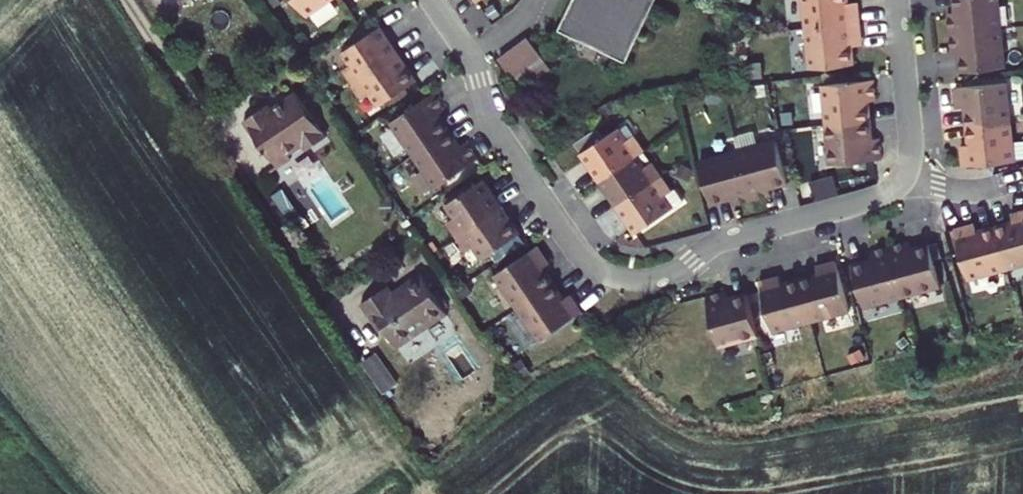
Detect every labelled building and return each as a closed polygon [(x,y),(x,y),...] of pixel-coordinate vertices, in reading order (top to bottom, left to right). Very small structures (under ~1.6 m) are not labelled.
[(317,14),(337,0),(308,0),(317,14)] [(561,32),(624,62),(653,0),(577,0),(561,32)] [(819,28),(874,23),(872,9),(861,10),(860,3),(860,0),(816,0),(819,28)] [(963,33),(1014,28),(1011,0),(967,0),(968,12),(961,13),(963,33)] [(871,2),(860,3),(861,10),(872,9),(871,2)] [(874,23),(819,28),(823,68),(867,64),(865,46),(864,39),(875,38),(874,23)] [(356,67),(365,81),(411,50),(393,24),(355,49),(363,61),(356,67)] [(1014,28),(963,33),(965,53),(972,52),(974,72),(1018,67),(1014,28)] [(524,38),(494,58),(509,79),(538,59),(524,38)] [(875,38),(864,39),(865,46),(875,45),(875,38)] [(391,103),(429,78),(411,50),(365,81),(375,96),(383,91),(391,103)] [(509,79),(516,89),(546,69),(538,59),(509,79)] [(886,80),(835,85),(839,125),(883,121),(881,102),(888,101),(886,80)] [(980,126),(1022,122),(1022,114),(1020,82),(968,88),(971,109),(978,108),(980,126)] [(310,88),(284,106),(282,101),(257,118),(277,149),(279,147),(292,165),(306,156),(303,152),(317,142),(322,149),(342,135),(310,88)] [(451,113),(457,109),(445,91),(402,121),(425,153),(462,128),(451,113)] [(883,121),(839,125),(843,165),(894,160),(892,138),(885,139),(883,121)] [(980,126),(982,145),(974,146),(976,167),(1022,163),(1022,122),(980,126)] [(472,144),(462,128),(425,153),(447,186),(490,157),(478,140),(472,144)] [(624,141),(616,128),(578,154),(597,181),(634,155),(642,150),(632,136),(624,141)] [(768,196),(766,189),(785,184),(773,141),(734,152),(748,202),(768,196)] [(708,205),(727,200),(728,207),(748,202),(734,152),(696,162),(708,205)] [(597,181),(615,208),(661,178),(651,163),(643,168),(634,155),(597,181)] [(313,220),(327,211),(336,224),(359,208),(326,160),(277,193),(294,217),(306,210),(313,220)] [(459,221),(469,236),(514,205),(496,178),(458,204),(467,216),(459,221)] [(673,191),(671,193),(661,178),(615,208),(633,235),(681,203),(673,191)] [(533,232),(514,205),(469,236),(479,250),(487,245),(495,257),(533,232)] [(1011,225),(1022,267),(1022,221),(1011,225)] [(993,230),(991,222),(970,228),(984,277),(1022,267),(1011,225),(993,230)] [(923,241),(904,246),(917,296),(956,285),(944,243),(925,248),(923,241)] [(556,267),(562,263),(551,245),(508,274),(530,307),(567,282),(556,267)] [(884,251),(886,259),(867,264),(879,306),(917,296),(904,246),(884,251)] [(832,274),(814,279),(826,321),(864,311),(851,261),(830,267),(832,274)] [(407,292),(402,284),(374,303),(394,332),(399,329),(412,349),(436,333),(432,328),(458,310),(434,274),(407,292)] [(796,283),(794,276),(774,282),(787,331),(826,321),(814,279),(796,283)] [(577,298),(567,282),(530,307),(552,340),(595,311),(583,294),(577,298)] [(734,347),(773,336),(761,293),(743,298),(740,291),(720,297),(734,347)] [(436,333),(462,315),(458,310),(432,328),(436,333)]
